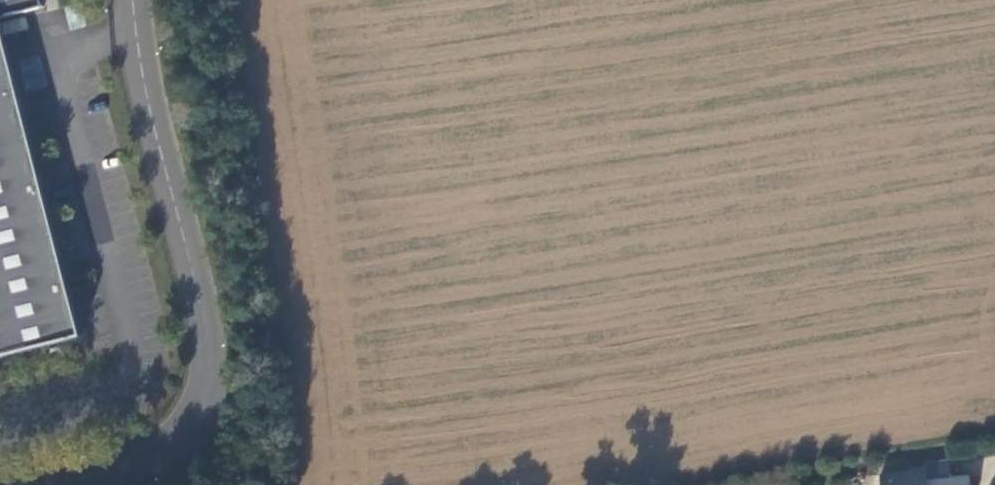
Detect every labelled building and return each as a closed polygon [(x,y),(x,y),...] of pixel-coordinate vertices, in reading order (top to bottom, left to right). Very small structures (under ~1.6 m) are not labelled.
[(44,8),(42,0),(0,0),(0,20),(44,8)] [(82,338),(0,22),(0,359),(82,338)] [(890,484),(961,484),(959,468),(938,471),(937,476),(922,477),(922,480),(890,484)]
